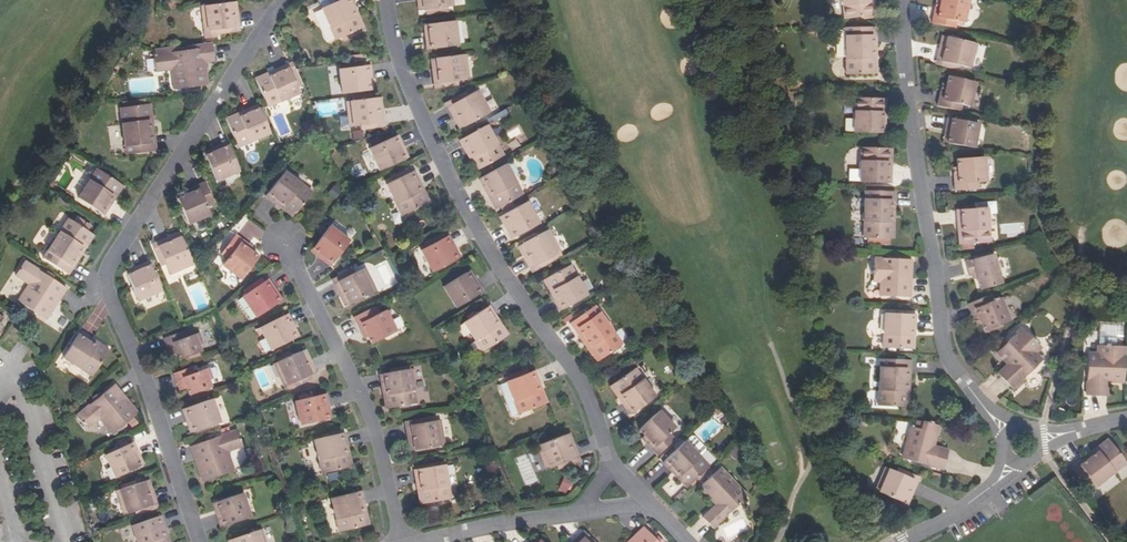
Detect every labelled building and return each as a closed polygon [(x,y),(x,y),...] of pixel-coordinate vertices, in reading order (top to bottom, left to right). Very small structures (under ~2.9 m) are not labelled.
[(351,10),(355,8),(351,0),(340,0),(321,9),(335,40),(360,29),(351,10)] [(424,10),(425,10),(437,9),(437,14),(448,12),(447,7),(449,7),(448,0),(422,0),(424,10)] [(844,19),(862,17),(871,16),(869,0),(841,0),(844,19)] [(935,7),(931,23),(955,28),(956,21),(964,22),(969,0),(940,0),(940,1),(938,8),(935,7)] [(215,29),(239,26),(238,12),(233,13),(231,2),(206,6),(207,19),(203,20),(204,30),(215,29)] [(351,10),(360,29),(364,28),(355,8),(351,10)] [(429,36),(425,36),(427,50),(458,46),(455,21),(428,24),(429,36)] [(240,31),(239,26),(215,29),(215,34),(240,31)] [(872,74),(872,42),(876,42),(876,27),(845,28),(846,75),(872,74)] [(969,56),(972,43),(947,37),(944,48),(939,47),(936,60),(961,66),(971,68),(973,57),(969,56)] [(205,62),(203,48),(187,50),(177,52),(154,55),(156,71),(172,69),(175,90),(206,86),(202,62),(205,62)] [(459,81),(469,80),(467,68),(463,69),(461,55),(435,58),(437,70),(432,70),(434,84),(459,81)] [(961,66),(936,60),(935,65),(959,71),(961,66)] [(276,74),(257,82),(267,107),(299,94),(287,65),(274,70),(276,74)] [(369,91),(368,80),(372,79),(370,65),(339,69),(342,94),(369,91)] [(276,74),(274,70),(255,78),(257,82),(276,74)] [(944,91),(941,90),(937,107),(960,112),(962,106),(969,107),(975,83),(948,76),(946,85),(944,91)] [(459,81),(434,84),(435,89),(459,86),(459,81)] [(483,100),(478,90),(468,95),(447,107),(454,120),(459,117),(464,127),(486,115),(479,102),(483,100)] [(445,103),(447,107),(468,95),(466,91),(445,103)] [(360,125),(384,122),(382,108),(377,109),(376,98),(351,101),(352,115),(348,115),(349,126),(360,125)] [(885,120),(881,120),(882,99),(854,98),(853,133),(885,134),(885,120)] [(479,102),(486,115),(491,112),(483,100),(479,102)] [(150,136),(146,104),(120,108),(126,154),(156,151),(154,135),(150,136)] [(246,114),(227,123),(238,147),(269,133),(257,104),(244,110),(246,114)] [(246,114),(244,110),(226,119),(227,123),(246,114)] [(459,117),(454,120),(460,129),(464,127),(459,117)] [(949,133),(947,144),(974,148),(978,124),(947,118),(945,132),(949,133)] [(470,151),(480,169),(504,156),(486,126),(459,141),(466,153),(470,151)] [(360,130),(351,131),(352,140),(362,139),(360,130)] [(404,160),(399,150),(404,148),(398,135),(369,149),(379,172),(404,160)] [(216,151),(205,155),(216,181),(239,171),(227,142),(215,147),(216,151)] [(216,151),(215,147),(204,151),(205,155),(216,151)] [(399,150),(404,160),(409,158),(404,148),(399,150)] [(892,169),(887,169),(888,149),(861,148),(860,183),(891,184),(892,169)] [(470,151),(466,153),(476,171),(480,169),(470,151)] [(958,174),(953,174),(954,191),(978,189),(978,183),(986,182),(985,157),(957,159),(957,167),(958,174)] [(489,189),(499,207),(523,194),(506,164),(479,179),(485,191),(489,189)] [(108,202),(120,184),(97,169),(78,198),(104,216),(112,204),(108,202)] [(280,201),(296,213),(312,192),(284,171),(265,196),(277,204),(280,201)] [(426,204),(416,185),(421,183),(414,171),(386,185),(401,216),(426,204)] [(76,196),(87,179),(78,173),(67,191),(76,196)] [(190,189),(191,192),(185,195),(177,198),(188,224),(210,214),(207,207),(214,204),(205,182),(190,189)] [(416,185),(426,204),(430,202),(421,183),(416,185)] [(108,202),(112,204),(123,186),(120,184),(108,202)] [(327,192),(334,199),(343,191),(336,184),(327,192)] [(489,189),(485,191),(495,209),(499,207),(489,189)] [(889,239),(890,208),(895,208),(895,193),(864,192),(863,238),(889,239)] [(280,201),(277,204),(293,217),(296,213),(280,201)] [(508,225),(505,227),(511,239),(539,223),(527,201),(503,215),(508,225)] [(962,224),(963,244),(990,242),(988,214),(996,214),(995,202),(977,203),(978,208),(956,210),(958,224),(962,224)] [(233,227),(256,246),(266,234),(242,215),(233,227)] [(508,225),(503,215),(499,217),(505,227),(508,225)] [(73,260),(90,233),(68,219),(43,259),(68,275),(76,263),(73,260)] [(322,255),(319,258),(330,267),(349,241),(329,226),(313,248),(322,255)] [(555,241),(549,229),(544,231),(551,243),(555,241)] [(215,250),(220,254),(235,235),(230,231),(225,237),(215,250)] [(551,243),(544,231),(522,244),(527,254),(523,256),(530,268),(552,256),(561,251),(555,241),(551,243)] [(73,260),(76,263),(94,235),(90,233),(73,260)] [(171,242),(181,238),(178,233),(169,237),(171,242)] [(456,259),(451,249),(455,246),(449,234),(420,250),(432,272),(456,259)] [(251,252),(246,248),(248,245),(235,235),(220,254),(227,260),(222,266),(241,280),(258,258),(251,252)] [(179,266),(190,261),(181,238),(171,242),(169,237),(156,242),(166,265),(170,275),(180,270),(179,266)] [(208,244),(215,250),(225,237),(208,244)] [(166,265),(156,242),(151,244),(161,267),(166,265)] [(527,254),(522,244),(518,246),(523,256),(527,254)] [(451,249),(456,259),(461,257),(455,246),(451,249)] [(322,255),(313,248),(310,251),(319,258),(322,255)] [(981,289),(1003,283),(995,253),(965,261),(969,275),(973,274),(977,273),(978,278),(981,289)] [(552,256),(530,268),(532,272),(554,261),(552,256)] [(908,281),(909,259),(874,258),(874,271),(872,271),(872,274),(874,274),(873,281),(882,281),(882,296),(911,297),(912,281),(908,281)] [(59,300),(67,288),(53,279),(45,274),(25,261),(16,275),(29,284),(18,302),(43,319),(56,299),(59,300)] [(180,270),(192,265),(190,261),(179,266),(180,270)] [(138,271),(128,275),(138,301),(161,291),(149,262),(136,267),(138,271)] [(557,296),(553,298),(560,310),(587,295),(570,265),(547,278),(557,296)] [(138,271),(136,267),(126,271),(128,275),(138,271)] [(331,280),(333,284),(355,274),(353,269),(331,280)] [(369,278),(365,269),(355,274),(333,284),(339,297),(344,295),(349,304),(371,293),(365,280),(369,278)] [(473,282),(476,280),(470,270),(467,272),(473,282)] [(48,271),(45,274),(53,279),(55,276),(48,271)] [(476,280),(473,282),(467,272),(443,287),(456,308),(483,291),(476,280)] [(365,280),(371,293),(376,291),(369,278),(365,280)] [(557,296),(547,278),(543,280),(553,298),(557,296)] [(278,302),(272,292),(275,290),(268,279),(242,297),(255,317),(278,302)] [(272,292),(278,302),(282,299),(275,290),(272,292)] [(993,300),(990,294),(968,303),(975,318),(979,317),(981,324),(984,331),(1010,321),(1001,297),(993,300)] [(344,295),(339,297),(344,307),(349,304),(344,295)] [(56,299),(43,319),(46,320),(59,300),(56,299)] [(505,337),(493,319),(497,317),(489,305),(463,323),(483,352),(505,337)] [(582,334),(600,359),(622,344),(595,306),(570,323),(579,336),(582,334)] [(375,307),(354,317),(361,332),(364,330),(367,337),(371,344),(396,332),(386,310),(378,314),(375,307)] [(910,349),(911,328),(915,328),(916,314),(885,312),(883,347),(910,349)] [(295,338),(290,328),(294,326),(288,314),(260,329),(271,351),(295,338)] [(493,319),(505,337),(509,334),(497,317),(493,319)] [(1109,382),(1123,383),(1125,346),(1116,346),(1116,339),(1122,339),(1123,324),(1117,324),(1099,323),(1098,354),(1088,354),(1086,395),(1102,395),(1103,382),(1109,382)] [(290,328),(295,338),(299,336),(294,326),(290,328)] [(1011,367),(1001,377),(1012,389),(1042,360),(1035,353),(1041,348),(1022,328),(997,352),(1007,363),(1011,367)] [(107,354),(90,342),(92,339),(80,331),(63,357),(93,376),(107,354)] [(182,332),(164,339),(169,353),(175,351),(177,354),(179,360),(202,352),(199,345),(203,344),(198,333),(184,338),(182,332)] [(582,334),(579,336),(597,362),(600,359),(582,334)] [(90,342),(107,354),(110,351),(92,339),(90,342)] [(305,362),(310,359),(306,349),(301,352),(305,362)] [(293,383),(316,373),(310,359),(305,362),(301,352),(277,362),(283,375),(279,377),(283,387),(293,383)] [(904,407),(906,375),(910,375),(911,360),(880,359),(878,406),(904,407)] [(283,375),(277,362),(273,364),(279,377),(283,375)] [(1001,377),(1011,367),(1007,363),(997,373),(1001,377)] [(421,366),(412,367),(413,383),(422,382),(421,366)] [(192,367),(174,374),(178,388),(185,385),(186,389),(189,395),(211,387),(209,381),(212,379),(208,368),(194,373),(192,367)] [(626,401),(622,404),(630,415),(655,397),(635,368),(614,384),(626,401)] [(387,387),(390,408),(417,403),(411,369),(380,374),(382,388),(387,387)] [(543,404),(536,384),(540,383),(535,370),(506,381),(518,414),(543,404)] [(318,376),(316,373),(293,383),(295,386),(318,376)] [(536,384),(543,404),(548,402),(540,383),(536,384)] [(626,401),(614,384),(610,386),(622,404),(626,401)] [(123,396),(114,385),(101,396),(95,401),(76,416),(87,429),(99,419),(112,435),(136,416),(121,397),(123,396)] [(387,387),(382,388),(385,408),(390,408),(387,387)] [(92,397),(95,401),(101,396),(98,392),(92,397)] [(327,419),(325,408),(329,407),(326,394),(295,402),(300,426),(327,419)] [(121,397),(136,416),(138,414),(123,396),(121,397)] [(191,421),(194,432),(220,422),(212,399),(182,409),(187,422),(191,421)] [(649,440),(646,443),(658,455),(675,439),(670,433),(675,427),(659,411),(639,430),(645,436),(649,440)] [(405,421),(406,426),(430,422),(429,417),(405,421)] [(442,431),(441,420),(430,422),(406,426),(408,440),(413,439),(415,450),(440,445),(438,432),(442,431)] [(902,459),(942,468),(946,453),(931,450),(932,445),(935,433),(926,431),(927,429),(923,428),(923,430),(910,427),(902,459)] [(242,446),(237,431),(214,439),(206,442),(190,447),(195,459),(197,459),(205,481),(233,471),(227,451),(242,446)] [(348,467),(343,447),(347,446),(344,433),(314,440),(322,474),(348,467)] [(569,445),(573,443),(570,433),(565,434),(569,445)] [(545,468),(555,465),(578,456),(573,443),(569,445),(565,434),(541,443),(546,457),(541,458),(545,468)] [(676,470),(690,484),(709,466),(694,450),(698,446),(699,443),(693,437),(690,437),(662,463),(672,473),(676,470)] [(1085,461),(1111,442),(1108,439),(1083,458),(1085,461)] [(140,466),(136,456),(139,454),(133,442),(105,455),(115,478),(140,466)] [(1111,442),(1085,461),(1083,458),(1071,467),(1089,492),(1126,463),(1111,442)] [(546,457),(541,443),(537,445),(541,458),(546,457)] [(729,452),(735,459),(742,452),(736,445),(729,452)] [(932,445),(931,450),(946,453),(947,448),(932,445)] [(343,447),(348,467),(352,466),(347,446),(343,447)] [(580,461),(578,456),(555,465),(557,470),(580,461)] [(197,459),(195,459),(202,482),(205,481),(197,459)] [(518,466),(527,486),(538,481),(529,461),(518,466)] [(420,483),(424,503),(451,498),(445,464),(414,470),(416,484),(420,483)] [(721,467),(701,486),(718,503),(715,505),(703,518),(713,528),(745,498),(732,484),(735,482),(721,467)] [(907,493),(912,495),(918,482),(895,472),(885,467),(881,478),(885,480),(880,492),(903,502),(907,493)] [(897,467),(895,472),(918,482),(920,477),(897,467)] [(676,470),(672,473),(687,488),(690,484),(676,470)] [(668,475),(658,486),(672,499),(682,488),(668,475)] [(885,480),(881,478),(875,490),(880,492),(885,480)] [(148,491),(153,490),(149,480),(145,481),(148,491)] [(134,511),(157,504),(153,490),(148,491),(145,481),(120,489),(124,502),(120,503),(123,514),(134,511)] [(732,484),(745,498),(748,496),(735,482),(732,484)] [(718,503),(701,486),(699,488),(715,505),(718,503)] [(124,502),(120,489),(116,491),(120,503),(124,502)] [(365,526),(360,505),(364,504),(361,491),(331,498),(339,532),(365,526)] [(220,513),(216,514),(220,528),(251,517),(243,493),(216,502),(220,513)] [(903,502),(908,504),(912,495),(907,493),(903,502)] [(159,508),(157,504),(134,511),(135,516),(159,508)] [(360,505),(365,526),(369,525),(364,504),(360,505)] [(162,531),(165,529),(161,516),(131,526),(137,541),(165,541),(162,531)] [(655,539),(644,527),(634,537),(636,539),(633,541),(658,541),(655,539)] [(262,529),(257,531),(261,541),(266,541),(262,529)] [(257,531),(233,539),(234,541),(261,541),(257,531)] [(581,534),(589,541),(595,541),(585,531),(581,534)] [(581,534),(572,541),(589,541),(581,534)]
